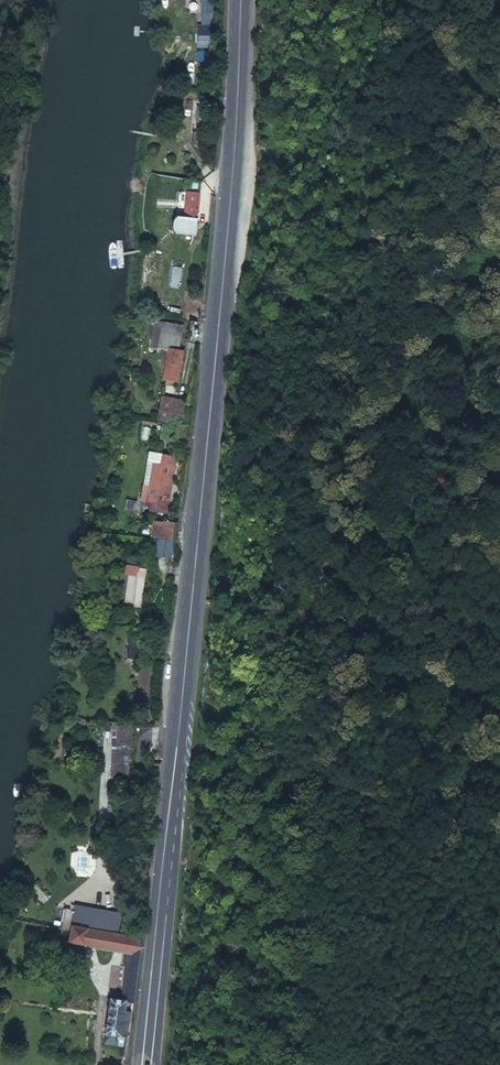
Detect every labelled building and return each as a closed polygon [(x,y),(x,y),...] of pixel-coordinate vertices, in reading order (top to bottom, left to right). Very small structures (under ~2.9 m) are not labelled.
[(214,0),(193,0),(193,13),(201,13),(200,24),(196,24),(195,45),(213,46),(214,0)] [(172,215),(171,223),(183,224),(187,192),(175,190),(172,215)] [(171,223),(172,215),(165,214),(161,219),(160,225),(163,231),(182,233),(183,224),(171,223)] [(166,345),(160,384),(178,387),(184,348),(166,345)] [(160,395),(155,418),(179,424),(185,401),(160,395)] [(169,424),(161,424),(160,436),(169,437),(169,424)] [(147,450),(140,510),(173,514),(180,454),(147,450)] [(173,521),(147,519),(145,537),(152,538),(150,555),(170,557),(173,521)] [(142,607),(145,567),(126,566),(123,606),(142,607)] [(114,733),(107,782),(125,785),(132,737),(114,733)] [(77,932),(102,935),(106,906),(60,899),(56,920),(78,924),(77,932)] [(130,970),(133,946),(120,945),(120,938),(102,935),(77,932),(78,924),(56,920),(53,942),(113,952),(107,995),(114,996),(113,1002),(96,999),(91,1033),(117,1037),(122,1004),(125,1005),(130,970)]
